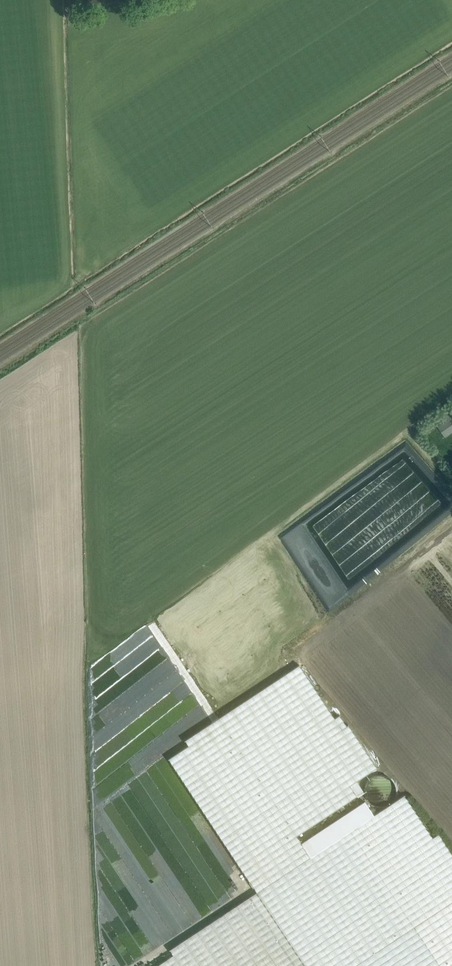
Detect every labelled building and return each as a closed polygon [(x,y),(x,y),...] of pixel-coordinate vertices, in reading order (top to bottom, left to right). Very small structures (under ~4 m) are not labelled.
[(451,413),(442,419),(443,421),(437,426),(440,429),(446,437),(451,433),(451,414),(451,413)] [(156,965),(451,965),(451,852),(440,833),(432,838),(404,795),(374,815),(365,802),(302,843),(296,836),(357,796),(350,785),(356,781),(376,767),(348,724),(347,725),(340,715),(335,718),(299,664),(185,740),(189,745),(168,759),(257,892),(170,949),(173,955),(156,965)] [(381,771),(371,781),(388,799),(398,789),(381,771)] [(227,898),(143,776),(121,791),(138,790),(131,795),(125,795),(130,803),(131,833),(132,834),(128,837),(129,854),(124,857),(135,874),(126,874),(126,878),(124,880),(128,880),(130,881),(112,882),(120,893),(119,894),(131,911),(132,944),(123,933),(124,939),(123,937),(111,945),(113,947),(113,965),(129,965),(227,898)]
